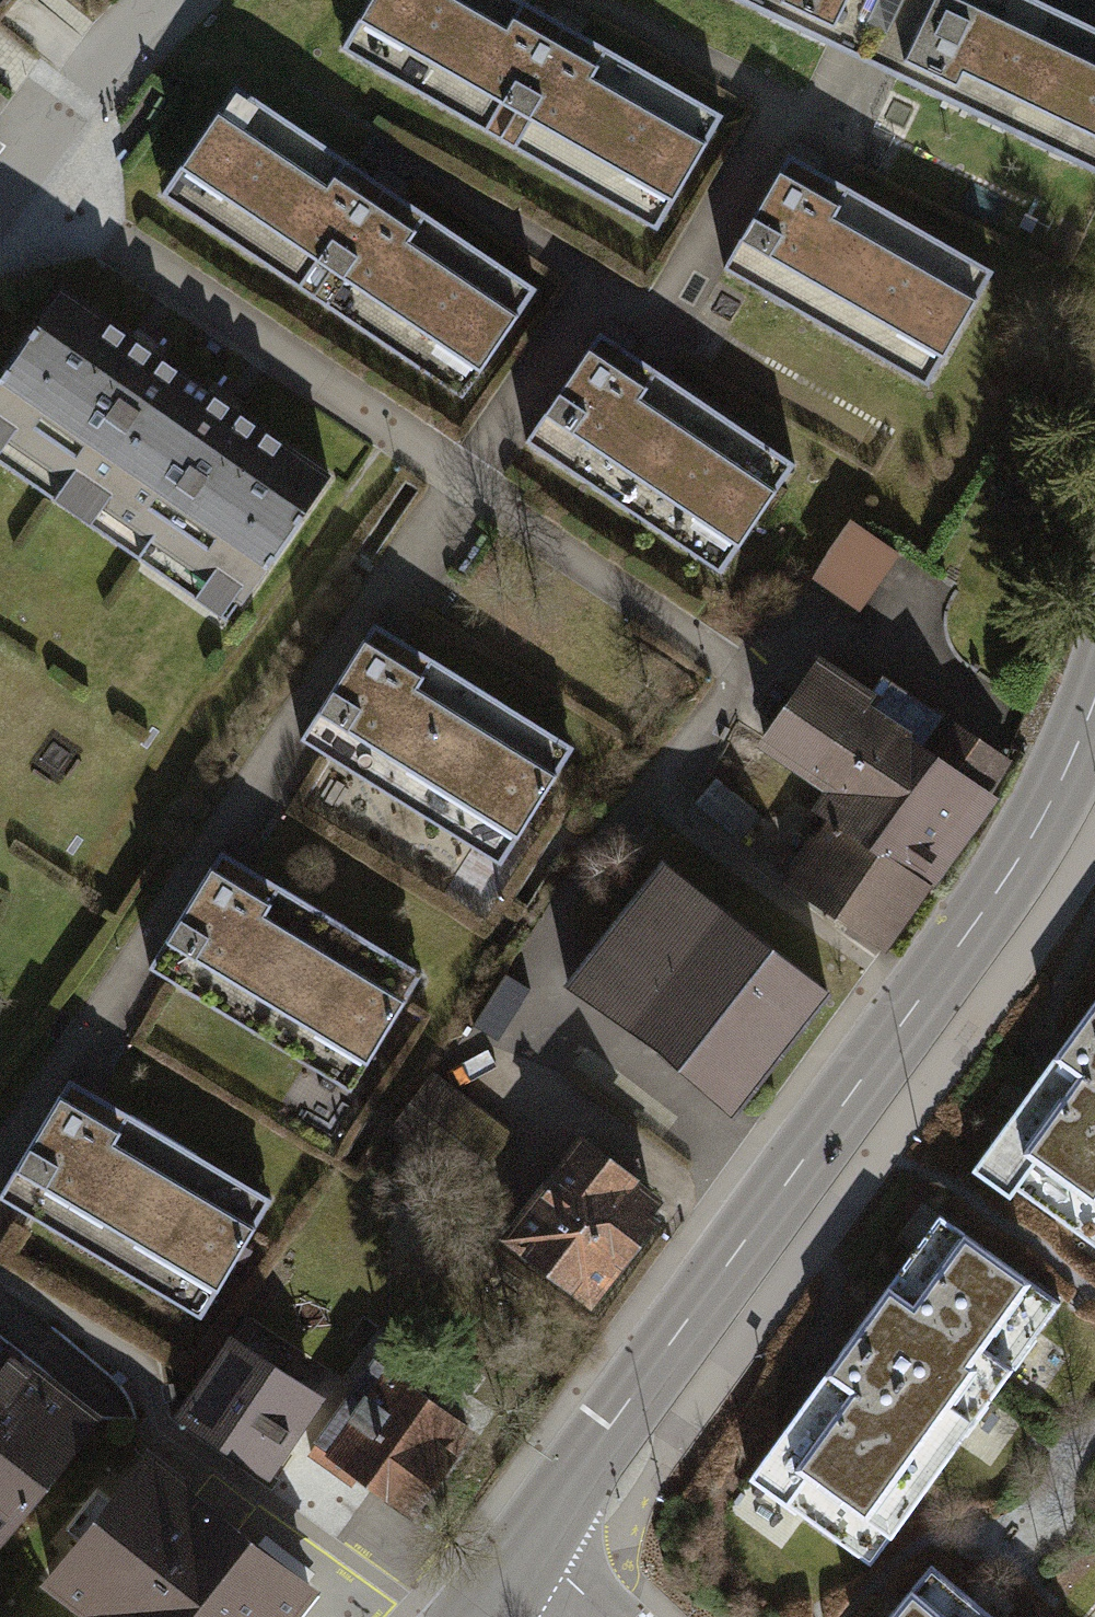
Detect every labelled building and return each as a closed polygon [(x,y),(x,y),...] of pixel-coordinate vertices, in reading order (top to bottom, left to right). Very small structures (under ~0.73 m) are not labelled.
[(551,0),(371,0),(347,42),(658,221),(727,101),(551,0)] [(889,0),(734,0),(859,60),(889,0)] [(859,60),(1094,173),(1094,28),(1037,0),(889,0),(859,60)] [(547,264),(257,61),(173,179),(464,383),(547,264)] [(991,259),(794,144),(730,255),(927,369),(991,259)] [(68,273),(0,362),(0,449),(214,613),(324,469),(68,273)] [(788,454),(602,326),(526,436),(712,564),(788,454)] [(841,524),(802,579),(852,614),(890,559),(841,524)] [(582,731),(389,603),(308,724),(501,852),(582,731)] [(811,661),(749,749),(840,812),(784,890),(878,956),(1008,773),(883,685),(870,703),(811,661)] [(425,956),(236,834),(161,949),(351,1071),(425,956)] [(831,995),(666,863),(567,986),(733,1118),(831,995)] [(529,989),(502,971),(470,1024),(496,1039),(529,989)] [(1050,1053),(1074,1070),(1018,1148),(1092,1201),(1094,1197),(1094,990),(1050,1053)] [(513,1132),(431,1069),(387,1132),(470,1187),(513,1132)] [(262,1187),(78,1074),(12,1181),(196,1294),(262,1187)] [(667,1194),(575,1119),(490,1223),(581,1298),(667,1194)] [(911,1303),(883,1283),(822,1371),(845,1387),(785,1472),(857,1522),(1029,1274),(963,1228),(911,1303)] [(164,1411),(263,1478),(319,1395),(220,1328),(164,1411)] [(106,1409),(0,1331),(0,1544),(106,1409)] [(373,1360),(311,1452),(414,1521),(476,1428),(373,1360)] [(150,1444),(42,1581),(89,1616),(296,1616),(320,1585),(150,1444)] [(879,1616),(948,1616),(907,1584),(879,1616)]
